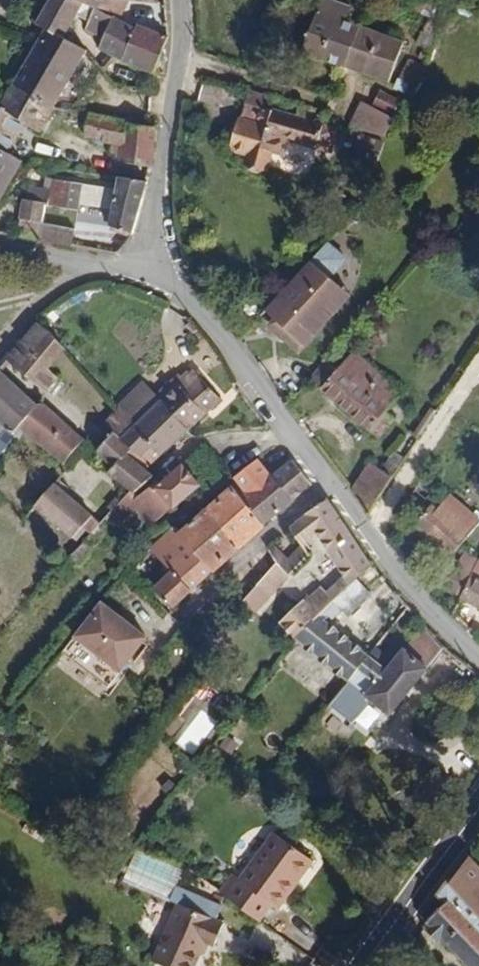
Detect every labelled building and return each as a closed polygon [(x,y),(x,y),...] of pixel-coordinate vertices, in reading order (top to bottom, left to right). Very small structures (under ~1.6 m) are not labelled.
[(71,8),(55,0),(43,0),(25,30),(31,33),(52,44),(71,8)] [(91,0),(55,0),(71,8),(83,14),(88,6),(91,0)] [(151,73),(166,37),(128,25),(124,32),(108,26),(119,1),(88,6),(83,14),(102,23),(91,44),(87,52),(111,64),(151,73)] [(91,44),(102,23),(83,14),(72,34),(91,44)] [(340,72),(359,34),(315,14),(297,53),(340,72)] [(43,110),(74,54),(52,44),(31,33),(1,89),(43,110)] [(383,92),(401,53),(359,34),(340,72),(383,92)] [(407,57),(394,87),(407,93),(420,63),(407,57)] [(319,152),(322,129),(242,107),(248,87),(237,83),(220,142),(229,145),(227,154),(247,160),(245,170),(264,174),(268,156),(279,158),(283,142),(319,152)] [(43,110),(1,89),(0,90),(0,146),(12,123),(29,131),(34,123),(54,126),(54,129),(78,133),(78,137),(107,143),(110,121),(43,110)] [(380,137),(388,123),(359,114),(356,130),(380,137)] [(146,161),(149,127),(110,121),(107,143),(106,153),(117,156),(146,161)] [(13,162),(0,156),(0,187),(13,162)] [(131,235),(142,180),(119,175),(108,230),(131,235)] [(75,209),(80,186),(46,179),(42,203),(75,209)] [(38,224),(42,203),(16,198),(9,235),(35,240),(38,224)] [(68,247),(70,230),(38,224),(35,240),(68,247)] [(129,241),(131,235),(108,230),(107,236),(129,241)] [(309,332),(323,310),(334,286),(325,278),(339,263),(320,246),(261,312),(282,332),(277,338),(293,353),(309,332)] [(295,354),(345,297),(334,286),(323,310),(309,332),(293,353),(295,354)] [(282,332),(261,312),(254,318),(277,338),(282,332)] [(65,357),(32,319),(13,342),(47,378),(65,357)] [(13,342),(0,357),(0,359),(37,393),(51,402),(61,392),(47,378),(13,342)] [(405,392),(354,348),(320,387),(371,432),(405,392)] [(184,432),(212,405),(182,374),(152,401),(184,432)] [(0,379),(0,424),(6,429),(11,424),(29,405),(0,379)] [(125,427),(149,403),(135,387),(110,410),(125,427)] [(76,441),(33,401),(29,405),(11,424),(55,465),(76,441)] [(184,432),(152,401),(149,403),(125,427),(110,441),(120,453),(117,456),(127,465),(139,452),(151,464),(184,432)] [(110,441),(125,427),(110,410),(93,424),(103,435),(110,441)] [(117,456),(120,453),(110,441),(103,435),(88,454),(105,470),(100,476),(113,488),(120,493),(136,474),(127,465),(117,456)] [(294,504),(273,476),(261,460),(233,481),(237,486),(265,526),(294,504)] [(294,504),(315,485),(293,460),(273,476),(294,504)] [(143,526),(160,506),(162,509),(193,487),(174,467),(141,487),(131,490),(119,504),(143,526)] [(374,519),(396,485),(370,469),(355,495),(374,519)] [(81,517),(45,484),(39,489),(25,506),(63,540),(81,517)] [(89,516),(106,496),(92,484),(76,504),(89,516)] [(265,526),(237,486),(208,509),(240,550),(266,528),(265,526)] [(448,492),(426,518),(462,547),(478,526),(478,517),(448,492)] [(369,562),(327,500),(305,516),(306,518),(326,546),(346,575),(352,582),(357,576),(369,562)] [(217,569),(240,550),(208,509),(176,534),(217,569)] [(326,546),(306,518),(290,529),(301,544),(308,554),(311,557),(326,546)] [(179,608),(217,569),(176,534),(163,523),(151,542),(179,561),(158,590),(179,608)] [(137,551),(145,539),(133,531),(125,544),(137,551)] [(287,572),(308,554),(301,544),(287,557),(280,549),(272,556),(279,563),(287,572)] [(279,599),(311,557),(308,554),(287,572),(279,563),(260,587),(279,599)] [(478,573),(478,565),(472,562),(453,603),(463,608),(465,603),(478,573)] [(465,603),(478,610),(478,573),(465,603)] [(336,599),(352,582),(346,575),(341,580),(330,594),(323,588),(309,606),(305,603),(284,629),(300,642),(336,599)] [(346,607),(365,584),(357,576),(352,582),(336,599),(346,607)] [(266,616),(279,599),(260,587),(247,602),(266,616)] [(373,655),(332,624),(346,607),(336,599),(300,642),(298,644),(352,686),(362,671),(373,655)] [(95,685),(138,637),(102,605),(59,652),(95,685)] [(393,715),(445,649),(424,627),(396,666),(376,651),(373,655),(362,671),(380,686),(372,697),(393,715)] [(190,754),(219,721),(203,707),(174,740),(190,754)] [(227,904),(280,842),(263,830),(228,878),(225,883),(219,877),(208,891),(227,904)] [(263,903),(283,874),(287,878),(301,857),(280,842),(227,904),(248,918),(260,901),(263,903)] [(471,862),(453,887),(478,912),(478,870),(471,862)] [(225,883),(228,878),(222,874),(219,877),(225,883)] [(267,905),(287,878),(283,874),(263,903),(267,905)] [(453,887),(449,884),(426,919),(475,965),(478,965),(478,912),(453,887)] [(203,940),(212,944),(222,922),(215,919),(221,906),(175,885),(170,899),(177,902),(149,957),(167,965),(191,965),(203,940)]
